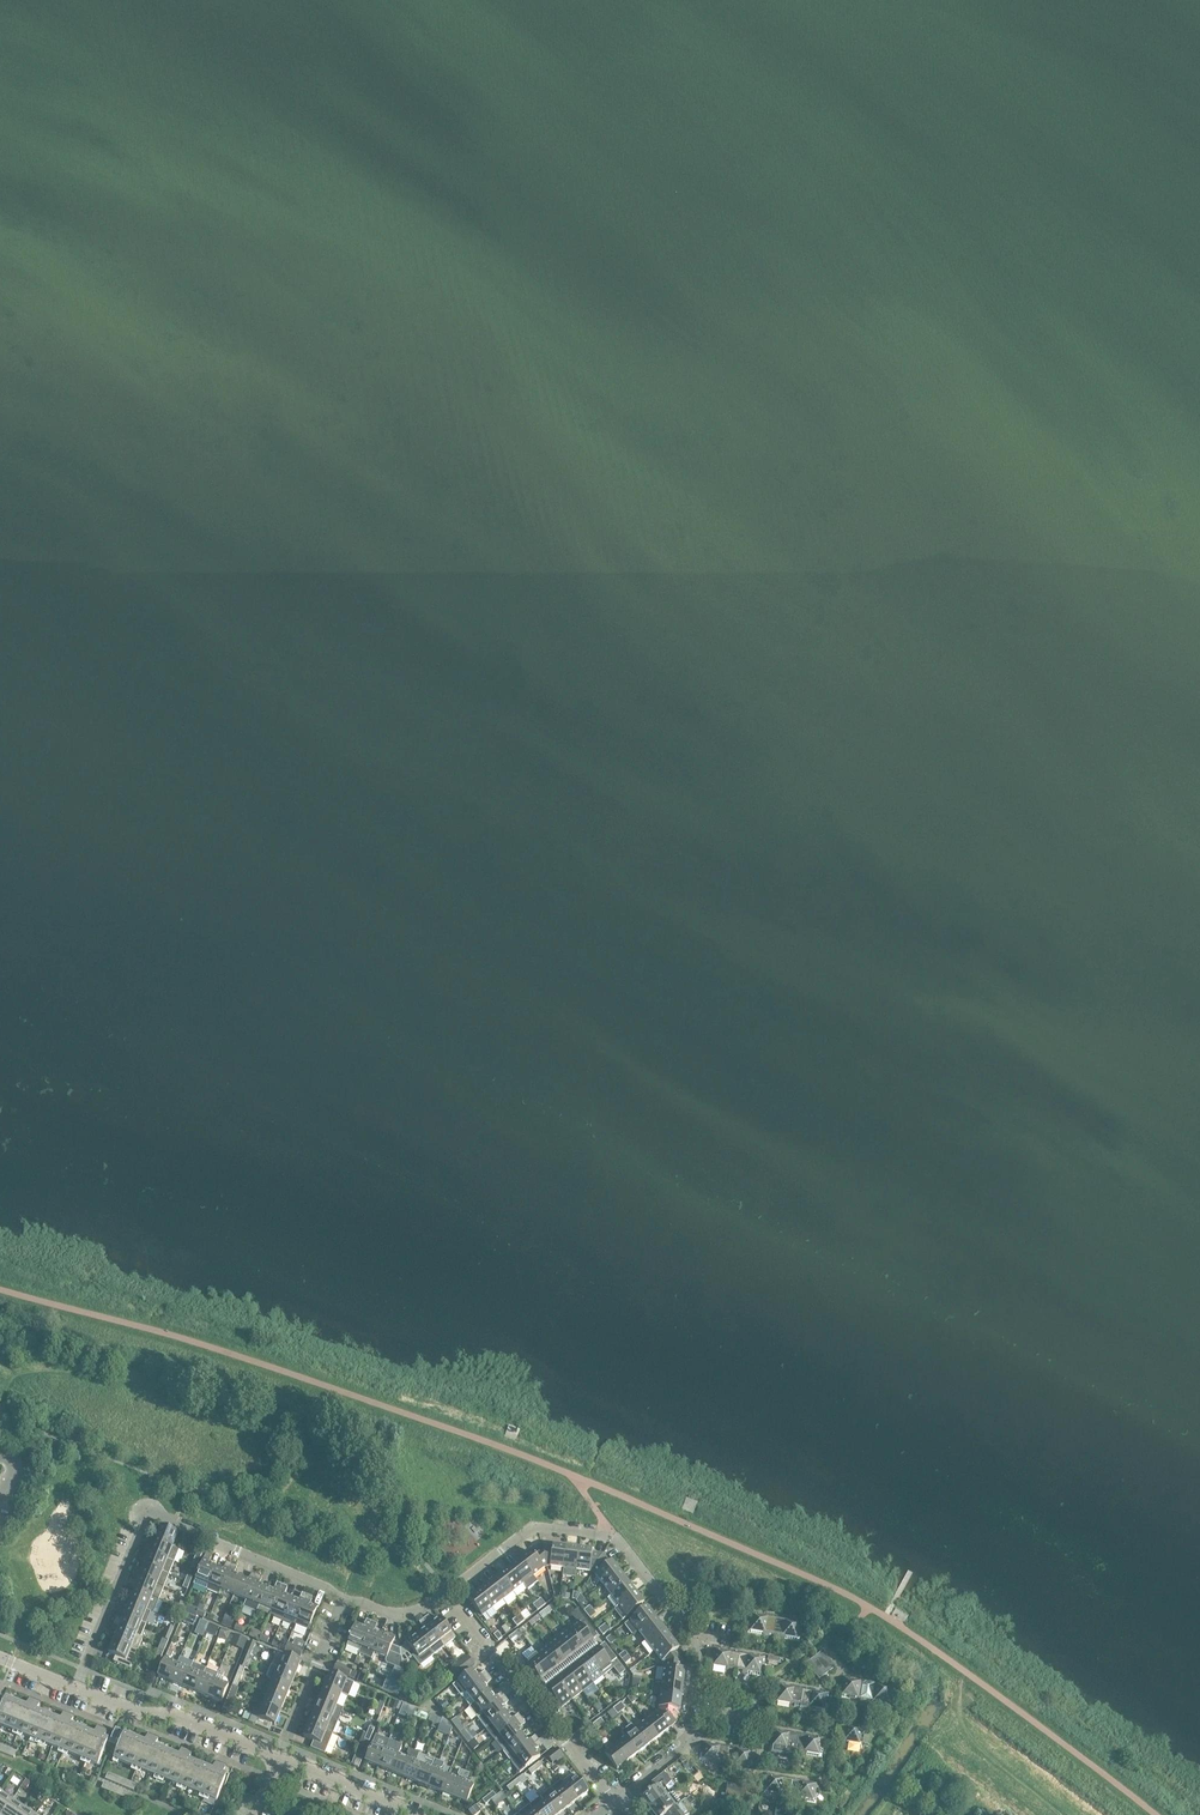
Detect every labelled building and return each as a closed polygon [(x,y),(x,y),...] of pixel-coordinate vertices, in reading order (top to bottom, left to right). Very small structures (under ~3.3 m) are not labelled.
[(694,1521),(699,1510),(688,1505),(683,1516),(694,1521)] [(178,1534),(161,1527),(156,1540),(173,1547),(178,1534)] [(173,1547),(156,1540),(150,1552),(173,1562),(178,1549),(173,1547)] [(532,1553),(531,1552),(521,1560),(533,1577),(547,1566),(541,1546),(532,1553)] [(553,1546),(553,1547),(541,1546),(547,1566),(563,1568),(566,1547),(553,1546)] [(577,1570),(579,1549),(566,1547),(563,1568),(562,1576),(576,1577),(577,1570)] [(592,1552),(592,1551),(579,1549),(577,1570),(593,1572),(603,1554),(592,1552)] [(173,1562),(150,1552),(145,1565),(168,1574),(173,1562)] [(196,1579),(193,1585),(206,1590),(209,1584),(216,1567),(208,1564),(212,1556),(206,1554),(196,1579)] [(612,1562),(610,1563),(603,1554),(593,1572),(603,1585),(620,1572),(612,1562)] [(521,1560),(511,1567),(524,1584),(528,1590),(538,1582),(533,1577),(521,1560)] [(231,1564),(226,1562),(223,1570),(216,1567),(209,1584),(206,1590),(219,1595),(221,1590),(231,1564)] [(241,1578),(234,1575),(237,1566),(231,1564),(221,1590),(234,1595),(241,1578)] [(145,1565),(140,1578),(163,1587),(168,1574),(145,1565)] [(501,1575),(513,1592),(524,1584),(511,1567),(501,1575)] [(257,1574),(252,1572),(248,1581),(241,1578),(234,1595),(246,1600),(257,1574)] [(628,1583),(620,1572),(603,1585),(611,1596),(628,1583)] [(266,1588),(259,1585),(262,1577),(257,1574),(246,1600),(243,1607),(256,1612),(257,1610),(266,1588)] [(490,1583),(503,1600),(513,1592),(501,1575),(490,1583)] [(140,1578),(135,1590),(158,1600),(163,1587),(140,1578)] [(282,1585),(277,1583),(273,1591),(266,1588),(257,1610),(270,1615),(282,1585)] [(480,1591),(493,1608),(503,1600),(490,1583),(480,1591)] [(611,1596),(608,1599),(615,1609),(619,1606),(636,1593),(628,1583),(611,1596)] [(291,1598),(284,1595),(288,1587),(282,1585),(270,1615),(274,1617),(273,1619),(282,1622),(291,1598)] [(135,1590),(130,1603),(147,1610),(152,1612),(158,1600),(135,1590)] [(480,1591),(469,1600),(482,1616),(493,1608),(480,1591)] [(291,1598),(282,1622),(290,1625),(291,1623),(295,1625),(308,1595),(302,1593),(299,1601),(291,1598)] [(615,1609),(614,1610),(623,1620),(627,1617),(644,1604),(636,1593),(619,1606),(615,1609)] [(308,1595),(295,1625),(308,1631),(317,1609),(309,1606),(313,1597),(308,1595)] [(540,1598),(536,1601),(541,1607),(545,1604),(540,1598)] [(183,1610),(185,1605),(186,1603),(180,1601),(178,1608),(183,1610)] [(537,1610),(541,1607),(536,1601),(532,1604),(537,1610)] [(130,1603),(125,1615),(146,1624),(151,1612),(147,1610),(130,1603)] [(588,1614),(593,1610),(590,1606),(585,1610),(588,1614)] [(172,1616),(179,1619),(182,1613),(183,1610),(178,1608),(176,1607),(172,1616)] [(183,1610),(182,1613),(190,1616),(195,1618),(196,1615),(198,1610),(195,1608),(194,1611),(184,1607),(183,1610)] [(630,1620),(625,1625),(633,1635),(638,1631),(638,1630),(655,1617),(647,1607),(630,1620)] [(198,1610),(196,1615),(204,1619),(206,1613),(198,1609),(198,1610)] [(578,1609),(571,1614),(574,1618),(581,1613),(578,1609)] [(593,1610),(588,1614),(591,1618),(596,1614),(593,1610)] [(751,1612),(748,1632),(774,1637),(777,1616),(766,1614),(765,1617),(758,1616),(759,1613),(751,1612)] [(577,1621),(584,1616),(581,1613),(574,1618),(577,1621)] [(520,1614),(516,1617),(521,1623),(525,1620),(520,1614)] [(125,1615),(119,1628),(127,1631),(136,1635),(141,1637),(146,1624),(125,1615)] [(456,1638),(440,1618),(434,1623),(428,1615),(424,1619),(445,1647),(456,1638)] [(489,1628),(498,1620),(494,1616),(485,1624),(489,1628)] [(577,1621),(580,1625),(587,1620),(584,1616),(577,1621)] [(800,1641),(803,1621),(796,1619),(796,1622),(788,1621),(789,1618),(777,1616),(774,1637),(800,1641)] [(231,1629),(234,1621),(225,1617),(222,1625),(231,1629)] [(517,1626),(521,1623),(516,1617),(512,1620),(517,1626)] [(663,1628),(655,1617),(638,1630),(638,1631),(646,1640),(663,1628)] [(360,1651),(372,1622),(367,1619),(363,1628),(355,1625),(347,1646),(360,1651)] [(445,1647),(424,1619),(419,1623),(425,1630),(418,1635),(434,1655),(445,1647)] [(201,1620),(198,1627),(206,1630),(209,1623),(201,1620)] [(580,1625),(583,1629),(590,1624),(587,1620),(580,1625)] [(567,1629),(582,1648),(592,1640),(589,1636),(586,1633),(583,1629),(580,1625),(577,1621),(567,1629)] [(374,1652),(381,1635),(374,1632),(377,1624),(372,1622),(360,1651),(359,1654),(371,1659),(374,1652)] [(209,1623),(206,1632),(215,1636),(219,1627),(209,1623)] [(611,1629),(607,1623),(603,1626),(607,1632),(611,1629)] [(583,1629),(586,1633),(592,1628),(590,1624),(583,1629)] [(242,1633),(244,1628),(237,1625),(234,1630),(242,1633)] [(599,1629),(603,1635),(607,1632),(603,1626),(599,1629)] [(143,1638),(136,1635),(119,1628),(114,1641),(138,1650),(143,1638)] [(586,1633),(589,1636),(595,1632),(592,1628),(586,1633)] [(646,1640),(641,1644),(649,1654),(654,1651),(671,1638),(663,1628),(646,1640)] [(227,1640),(230,1632),(222,1629),(219,1637),(227,1640)] [(259,1641),(262,1634),(251,1629),(248,1636),(259,1641)] [(557,1637),(572,1656),(582,1648),(567,1629),(557,1637)] [(518,1630),(508,1637),(512,1642),(522,1635),(518,1630)] [(494,1635),(498,1641),(502,1638),(498,1632),(494,1635)] [(595,1632),(589,1636),(592,1640),(598,1636),(595,1632)] [(619,1639),(614,1633),(611,1636),(615,1642),(619,1639)] [(262,1634),(259,1641),(266,1644),(269,1636),(262,1634)] [(247,1639),(236,1635),(232,1644),(243,1649),(247,1639)] [(403,1664),(400,1648),(392,1645),(395,1638),(390,1635),(388,1638),(381,1635),(374,1652),(386,1657),(386,1659),(386,1661),(386,1662),(388,1664),(404,1670),(403,1664)] [(434,1655),(418,1635),(412,1639),(410,1637),(405,1641),(407,1643),(400,1648),(403,1664),(413,1656),(421,1665),(434,1655)] [(607,1639),(611,1645),(615,1642),(611,1636),(607,1639)] [(557,1637),(547,1645),(562,1664),(572,1656),(557,1637)] [(685,1659),(678,1650),(679,1649),(671,1638),(654,1651),(665,1665),(685,1659)] [(274,1640),(272,1646),(280,1649),(282,1643),(274,1640)] [(547,1688),(558,1680),(568,1672),(578,1664),(588,1656),(598,1648),(592,1640),(582,1648),(572,1656),(562,1664),(551,1672),(540,1680),(547,1688)] [(113,1662),(131,1669),(138,1650),(114,1641),(109,1654),(116,1657),(113,1662)] [(251,1641),(246,1654),(251,1656),(256,1643),(251,1641)] [(303,1650),(288,1644),(285,1651),(300,1657),(303,1650)] [(598,1648),(610,1664),(616,1659),(605,1644),(598,1648)] [(547,1645),(536,1653),(551,1672),(562,1664),(547,1645)] [(714,1647),(710,1667),(737,1672),(740,1651),(728,1649),(728,1652),(721,1650),(721,1648),(714,1647)] [(588,1656),(603,1676),(613,1668),(610,1664),(598,1648),(588,1656)] [(622,1659),(628,1654),(625,1650),(619,1655),(622,1659)] [(759,1657),(751,1656),(752,1653),(740,1651),(737,1672),(763,1676),(766,1656),(759,1654),(759,1657)] [(823,1651),(806,1663),(819,1680),(835,1667),(823,1651)] [(296,1674),(301,1661),(277,1652),(272,1664),(296,1674)] [(536,1653),(525,1661),(540,1680),(551,1672),(536,1653)] [(628,1654),(622,1659),(625,1663),(631,1658),(628,1654)] [(464,1672),(475,1664),(468,1655),(457,1664),(464,1672)] [(593,1684),(603,1676),(588,1656),(578,1664),(593,1684)] [(183,1687),(193,1663),(180,1658),(177,1665),(170,1682),(183,1687)] [(177,1665),(165,1659),(158,1676),(170,1682),(177,1665)] [(619,1663),(616,1659),(610,1664),(613,1668),(619,1663)] [(684,1683),(685,1671),(683,1670),(685,1659),(665,1665),(663,1681),(684,1683)] [(779,1675),(782,1665),(770,1662),(767,1672),(779,1675)] [(196,1692),(205,1668),(193,1663),(183,1687),(196,1692)] [(622,1667),(619,1663),(613,1668),(616,1672),(622,1667)] [(291,1687),(296,1674),(272,1664),(267,1677),(274,1680),(291,1687)] [(349,1677),(352,1670),(336,1664),(333,1671),(349,1677)] [(457,1664),(447,1672),(453,1680),(464,1672),(457,1664)] [(582,1691),(593,1684),(578,1664),(568,1672),(582,1691)] [(622,1667),(616,1672),(619,1675),(625,1671),(622,1667)] [(208,1697),(215,1680),(217,1677),(218,1673),(205,1668),(196,1692),(208,1697)] [(452,1686),(461,1697),(467,1693),(489,1676),(485,1671),(478,1676),(473,1670),(452,1686)] [(558,1680),(572,1699),(582,1691),(568,1672),(558,1680)] [(330,1673),(325,1686),(342,1693),(342,1694),(348,1696),(354,1683),(330,1673)] [(485,1686),(492,1680),(489,1676),(467,1693),(475,1703),(489,1692),(485,1686)] [(839,1696),(860,1700),(860,1698),(866,1699),(869,1682),(863,1681),(864,1679),(858,1678),(857,1681),(850,1679),(850,1677),(843,1676),(839,1696)] [(221,1703),(228,1685),(215,1680),(208,1697),(221,1703)] [(268,1692),(286,1699),(291,1687),(274,1680),(268,1692)] [(561,1707),(561,1708),(572,1699),(558,1680),(547,1688),(557,1702),(561,1707)] [(396,1681),(390,1687),(399,1695),(405,1689),(396,1681)] [(682,1696),(684,1683),(663,1681),(661,1693),(682,1696)] [(881,1682),(875,1681),(874,1683),(869,1682),(866,1699),(872,1700),(871,1702),(892,1705),(895,1685),(888,1683),(888,1686),(880,1685),(881,1682)] [(778,1683),(774,1703),(800,1707),(804,1687),(792,1685),(792,1688),(785,1686),(785,1684),(778,1683)] [(319,1699),(337,1706),(342,1694),(342,1693),(325,1686),(319,1699)] [(827,1712),(830,1692),(823,1690),(823,1693),(815,1692),(816,1689),(804,1687),(800,1707),(827,1712)] [(423,1688),(414,1690),(416,1701),(425,1700),(423,1688)] [(263,1705),(280,1712),(286,1699),(268,1692),(263,1705)] [(502,1693),(494,1698),(489,1692),(475,1703),(469,1707),(477,1718),(505,1697),(502,1693)] [(677,1721),(678,1710),(680,1710),(682,1696),(661,1693),(659,1711),(677,1721)] [(502,1707),(509,1702),(505,1697),(477,1718),(486,1729),(506,1714),(502,1707)] [(337,1706),(319,1699),(314,1711),(338,1721),(343,1708),(337,1706)] [(65,1752),(98,1765),(107,1742),(5,1700),(0,1712),(0,1725),(65,1752)] [(400,1711),(403,1704),(396,1701),(393,1708),(400,1711)] [(272,1724),(275,1725),(280,1712),(263,1705),(256,1702),(248,1723),(269,1731),(272,1724)] [(557,1702),(549,1708),(554,1714),(561,1707),(557,1702)] [(622,1702),(618,1705),(622,1711),(626,1708),(622,1702)] [(411,1719),(416,1708),(404,1703),(399,1715),(411,1719)] [(618,1714),(622,1711),(618,1705),(614,1708),(618,1714)] [(452,1706),(446,1710),(451,1715),(456,1712),(452,1706)] [(314,1711),(309,1724),(333,1734),(338,1721),(314,1711)] [(423,1711),(421,1718),(427,1720),(430,1714),(423,1711)] [(646,1721),(658,1738),(669,1730),(668,1728),(677,1721),(659,1711),(646,1721)] [(432,1714),(429,1720),(440,1725),(442,1719),(432,1714)] [(486,1729),(494,1740),(501,1735),(522,1719),(518,1714),(511,1720),(506,1714),(486,1729)] [(456,1718),(452,1721),(459,1731),(464,1728),(456,1718)] [(601,1718),(597,1721),(602,1727),(606,1724),(601,1718)] [(494,1740),(502,1751),(523,1735),(518,1729),(525,1723),(522,1719),(501,1735),(494,1740)] [(598,1730),(602,1727),(597,1721),(593,1724),(598,1730)] [(648,1746),(658,1738),(646,1721),(635,1729),(648,1746)] [(834,1739),(842,1740),(841,1743),(862,1746),(866,1726),(858,1725),(858,1727),(851,1726),(851,1723),(845,1722),(845,1723),(837,1722),(834,1739)] [(325,1754),(333,1734),(309,1724),(304,1737),(313,1741),(311,1748),(325,1754)] [(632,1724),(622,1732),(625,1737),(638,1754),(648,1746),(640,1735),(635,1729),(632,1724)] [(769,1748),(768,1754),(776,1756),(777,1753),(779,1754),(778,1756),(794,1759),(795,1753),(799,1735),(799,1732),(787,1730),(787,1733),(780,1732),(780,1729),(773,1728),(769,1748)] [(115,1730),(111,1741),(117,1743),(121,1732),(115,1730)] [(471,1730),(463,1736),(468,1742),(475,1737),(471,1730)] [(822,1757),(825,1737),(818,1736),(817,1738),(810,1737),(811,1734),(799,1732),(795,1753),(822,1757)] [(378,1767),(389,1740),(376,1735),(365,1762),(378,1767)] [(523,1735),(502,1751),(511,1762),(539,1740),(535,1736),(528,1741),(523,1735)] [(226,1778),(171,1755),(123,1736),(114,1759),(217,1801),(226,1778)] [(625,1737),(615,1745),(628,1762),(638,1754),(625,1737)] [(473,1739),(468,1742),(474,1749),(478,1746),(473,1739)] [(391,1772),(398,1755),(390,1752),(394,1742),(389,1740),(378,1767),(391,1772)] [(542,1745),(539,1740),(511,1762),(520,1773),(540,1757),(535,1750),(542,1745)] [(711,1742),(703,1741),(700,1761),(726,1766),(730,1745),(718,1743),(717,1746),(710,1745),(711,1742)] [(605,1747),(607,1751),(604,1753),(617,1770),(628,1762),(615,1745),(612,1747),(610,1743),(605,1747)] [(14,1758),(17,1752),(0,1745),(0,1752),(14,1758)] [(752,1770),(756,1750),(748,1749),(748,1751),(741,1750),(741,1747),(735,1746),(732,1767),(752,1770)] [(563,1755),(563,1754),(558,1748),(547,1756),(553,1763),(563,1755)] [(416,1782),(423,1765),(415,1762),(419,1753),(414,1751),(412,1757),(410,1760),(403,1777),(416,1782)] [(403,1777),(410,1760),(398,1755),(391,1772),(403,1777)] [(423,1765),(416,1782),(429,1788),(436,1770),(437,1768),(440,1761),(434,1759),(431,1768),(423,1765)] [(540,1762),(534,1766),(537,1770),(543,1766),(540,1762)] [(532,1774),(537,1770),(534,1766),(529,1770),(532,1774)] [(688,1770),(688,1773),(691,1776),(696,1772),(692,1766),(688,1770)] [(441,1793),(448,1776),(436,1770),(429,1788),(441,1793)] [(136,1785),(117,1777),(108,1773),(105,1779),(134,1791),(136,1785)] [(563,1782),(578,1800),(588,1792),(574,1773),(563,1782)] [(664,1773),(651,1783),(656,1788),(642,1799),(642,1800),(640,1801),(647,1810),(649,1808),(650,1810),(670,1794),(665,1788),(672,1782),(664,1773)] [(774,1774),(767,1773),(763,1793),(789,1798),(793,1777),(781,1776),(781,1778),(774,1777),(774,1774)] [(454,1798),(461,1781),(448,1776),(441,1793),(454,1798)] [(793,1777),(789,1798),(815,1802),(819,1782),(811,1781),(811,1783),(804,1782),(804,1779),(793,1777)] [(518,1779),(513,1783),(516,1787),(521,1782),(518,1779)] [(563,1782),(562,1780),(551,1788),(567,1808),(578,1800),(563,1782)] [(467,1803),(474,1786),(461,1781),(454,1798),(467,1803)] [(132,1794),(128,1792),(104,1782),(102,1788),(130,1800),(132,1794)] [(510,1791),(516,1787),(513,1783),(507,1787),(510,1791)] [(744,1808),(747,1793),(748,1787),(728,1784),(724,1804),(744,1808)] [(540,1797),(554,1814),(558,1814),(567,1808),(551,1788),(540,1797)] [(494,1791),(488,1795),(491,1799),(497,1795),(494,1791)] [(0,1794),(0,1814),(3,1814),(13,1800),(1,1792),(0,1794)] [(690,1805),(685,1799),(679,1805),(670,1794),(650,1810),(651,1812),(649,1813),(651,1814),(666,1814),(677,1814),(690,1805)] [(486,1804),(491,1799),(488,1795),(483,1800),(486,1804)] [(540,1797),(530,1805),(537,1814),(554,1814),(540,1797)] [(48,1799),(45,1804),(50,1808),(53,1803),(48,1799)] [(3,1814),(19,1814),(24,1807),(13,1800),(3,1814)] [(724,1804),(720,1800),(716,1803),(719,1808),(724,1804)] [(518,1814),(520,1814),(537,1814),(530,1805),(518,1814)] [(677,1814),(689,1814),(694,1811),(690,1805),(677,1814)] [(472,1814),(477,1814),(481,1812),(476,1806),(469,1811),(472,1814)]
